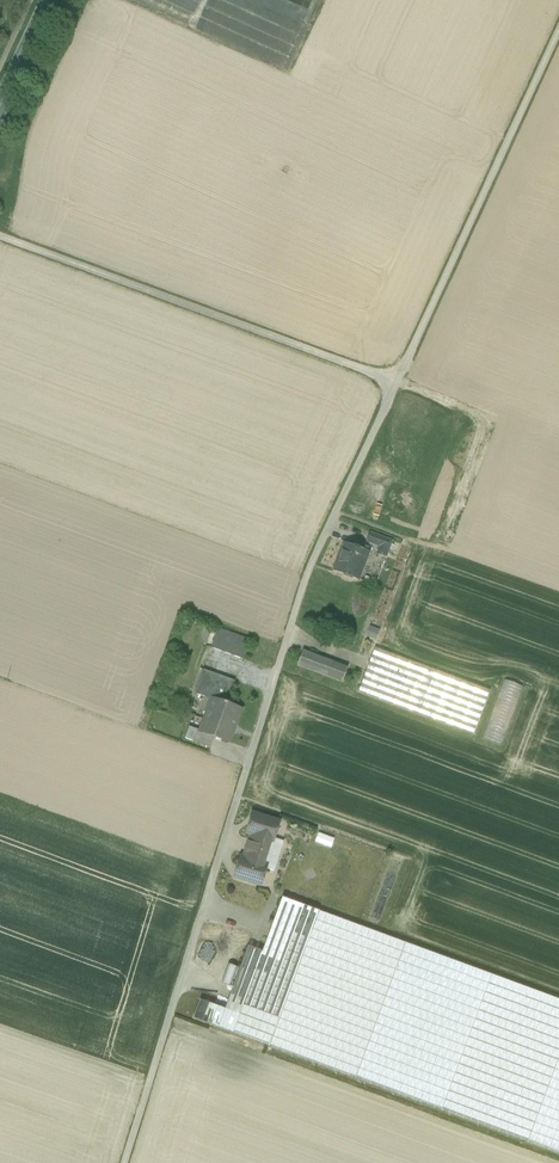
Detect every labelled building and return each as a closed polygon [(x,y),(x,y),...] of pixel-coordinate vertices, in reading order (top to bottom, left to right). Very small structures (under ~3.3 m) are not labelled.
[(391,542),(370,534),(367,542),(380,547),(377,554),(386,557),(391,542)] [(368,554),(345,545),(339,560),(338,560),(334,570),(343,574),(344,576),(351,579),(354,578),(358,579),(368,554)] [(375,638),(378,630),(368,627),(366,636),(375,638)] [(249,641),(217,629),(210,649),(242,660),(249,641)] [(489,691),(375,648),(358,692),(473,734),(489,691)] [(333,663),(303,652),(298,665),(328,677),(333,663)] [(347,668),(333,663),(328,677),(342,682),(347,668)] [(235,683),(203,671),(195,694),(211,701),(212,700),(226,705),(235,683)] [(503,681),(482,739),(504,747),(526,689),(503,681)] [(226,705),(212,700),(211,701),(200,731),(199,733),(215,739),(228,744),(240,710),(226,705)] [(192,741),(196,729),(188,726),(183,738),(192,741)] [(215,739),(199,733),(200,731),(196,729),(192,741),(211,748),(215,739)] [(280,822),(252,814),(246,834),(251,835),(273,842),(274,839),(280,822)] [(336,837),(319,831),(313,845),(331,851),(336,837)] [(273,842),(251,835),(243,858),(267,866),(266,869),(273,871),(283,842),(274,839),(273,842)] [(243,858),(240,857),(234,878),(261,886),(266,869),(267,866),(243,858)] [(248,947),(224,1009),(218,1007),(211,1025),(269,1047),(319,912),(282,898),(262,952),(248,947)] [(319,912),(269,1047),(527,1142),(558,1057),(558,1000),(319,912)] [(242,957),(234,955),(223,984),(231,987),(242,957)] [(211,1025),(218,1007),(201,1001),(194,1019),(211,1025)] [(527,1142),(558,1154),(558,1057),(527,1142)]
